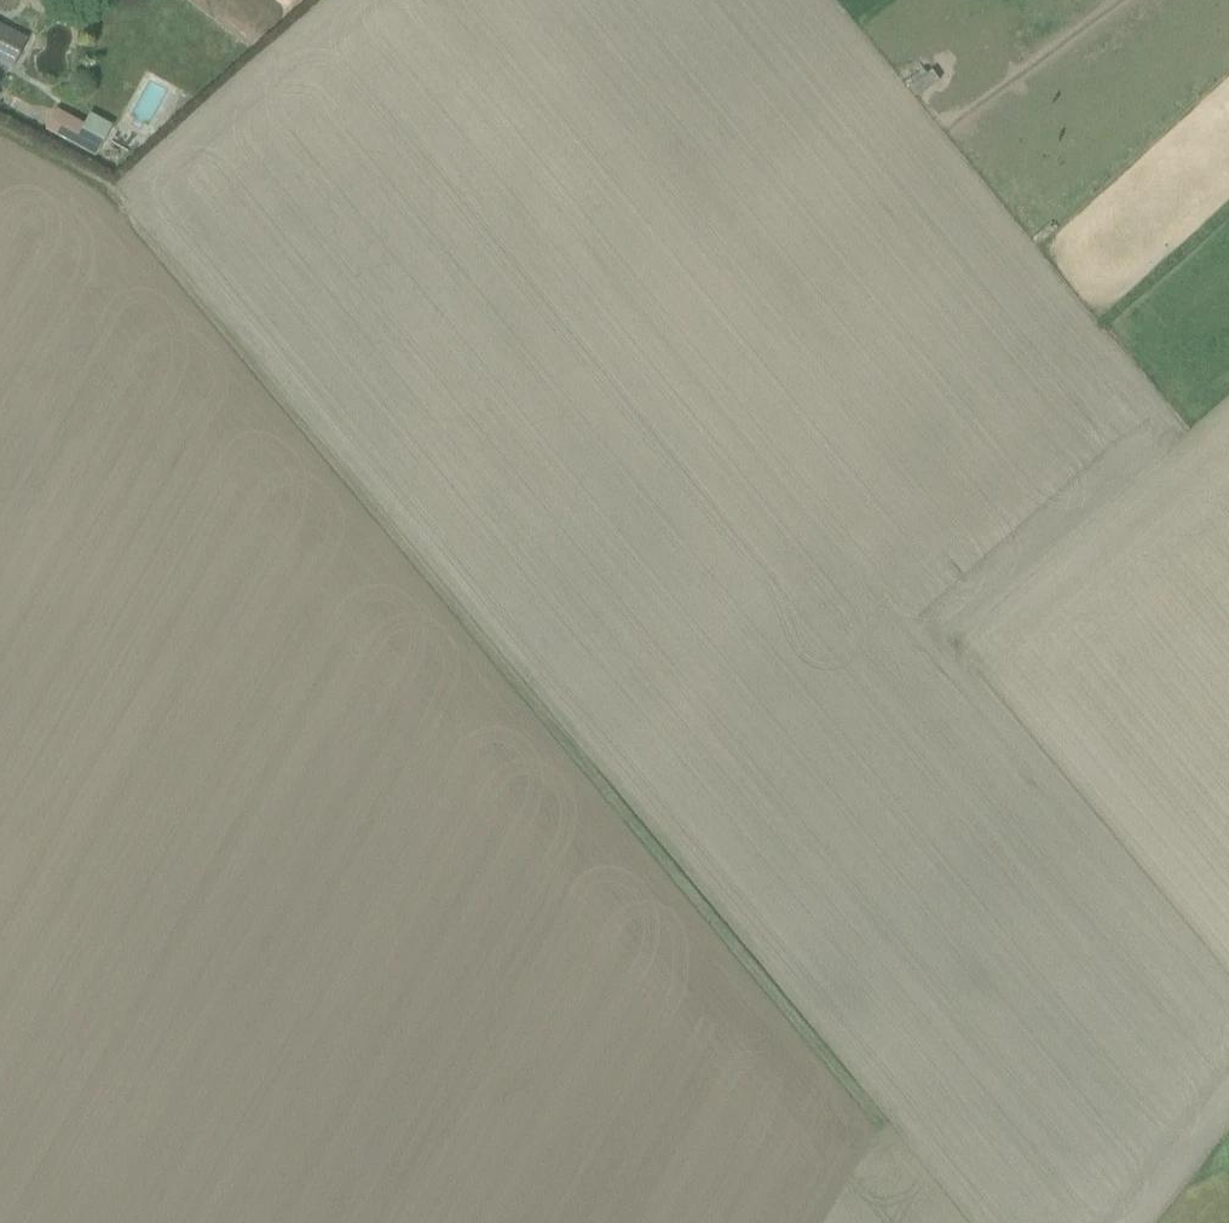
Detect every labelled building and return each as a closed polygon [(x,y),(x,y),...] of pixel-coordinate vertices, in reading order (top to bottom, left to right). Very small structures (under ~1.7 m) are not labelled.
[(0,25),(0,62),(11,68),(27,39),(0,25)] [(90,114),(84,125),(54,108),(44,127),(95,155),(111,126),(90,114)]
